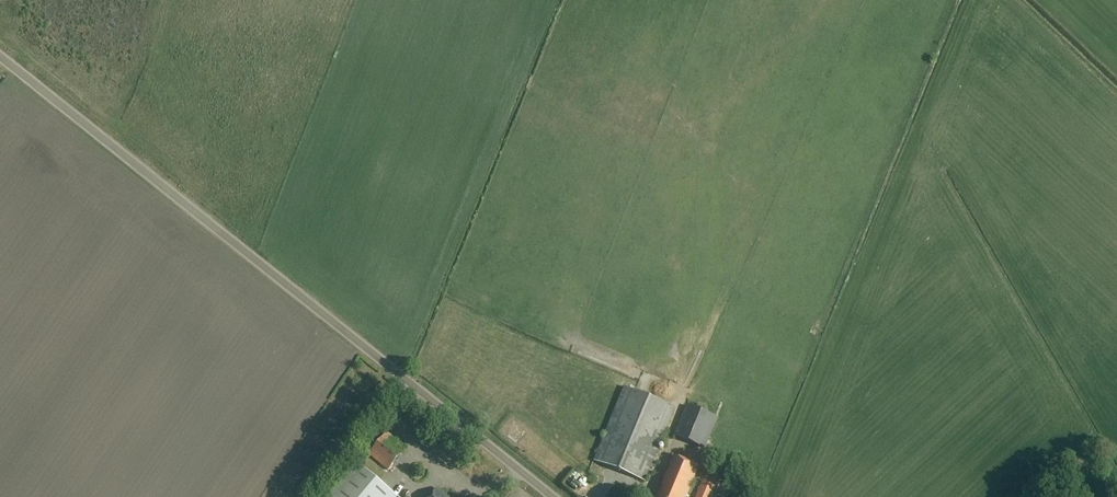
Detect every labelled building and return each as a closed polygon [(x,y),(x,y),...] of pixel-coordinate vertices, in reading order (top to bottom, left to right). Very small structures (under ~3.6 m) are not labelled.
[(373,312),(370,314),(384,328),(386,326),(373,312)] [(380,344),(389,335),(381,327),(372,336),(380,344)] [(676,408),(625,387),(596,461),(647,481),(676,408)] [(719,417),(687,405),(675,437),(707,449),(719,417)] [(552,432),(555,443),(563,440),(560,430),(552,432)] [(388,434),(370,455),(389,471),(407,450),(388,434)] [(657,496),(686,496),(699,466),(674,455),(657,496)] [(409,469),(420,476),(427,466),(416,459),(409,469)] [(357,463),(329,496),(398,496),(357,463)] [(391,470),(396,476),(401,472),(397,466),(391,470)] [(582,492),(592,482),(583,472),(579,475),(571,467),(561,476),(564,479),(567,476),(582,492)] [(704,482),(698,496),(713,496),(717,487),(704,482)] [(438,488),(431,496),(448,496),(438,488)]
